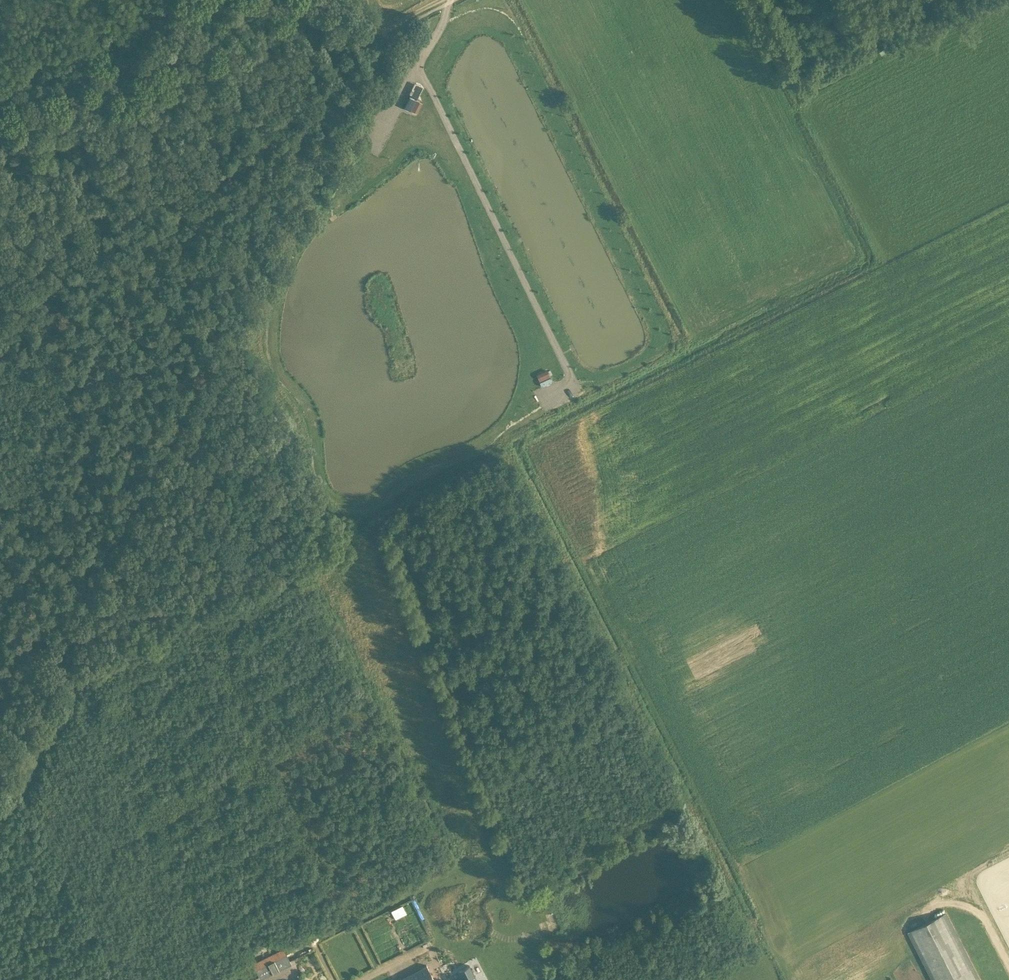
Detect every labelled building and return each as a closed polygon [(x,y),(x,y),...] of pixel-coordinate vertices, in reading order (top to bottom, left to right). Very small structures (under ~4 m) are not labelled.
[(418,110),(412,106),(416,99),(413,98),(414,97),(410,95),(403,107),(408,110),(408,109),(417,113),(418,110)] [(547,369),(537,374),(540,380),(550,375),(547,369)] [(395,919),(406,913),(402,904),(391,910),(395,919)] [(911,935),(934,979),(981,979),(948,916),(946,912),(909,931),(911,935)] [(287,954),(256,969),(261,979),(291,964),(287,954)] [(429,963),(394,979),(438,979),(429,963)] [(470,964),(458,969),(462,977),(457,979),(478,979),(470,964)]
